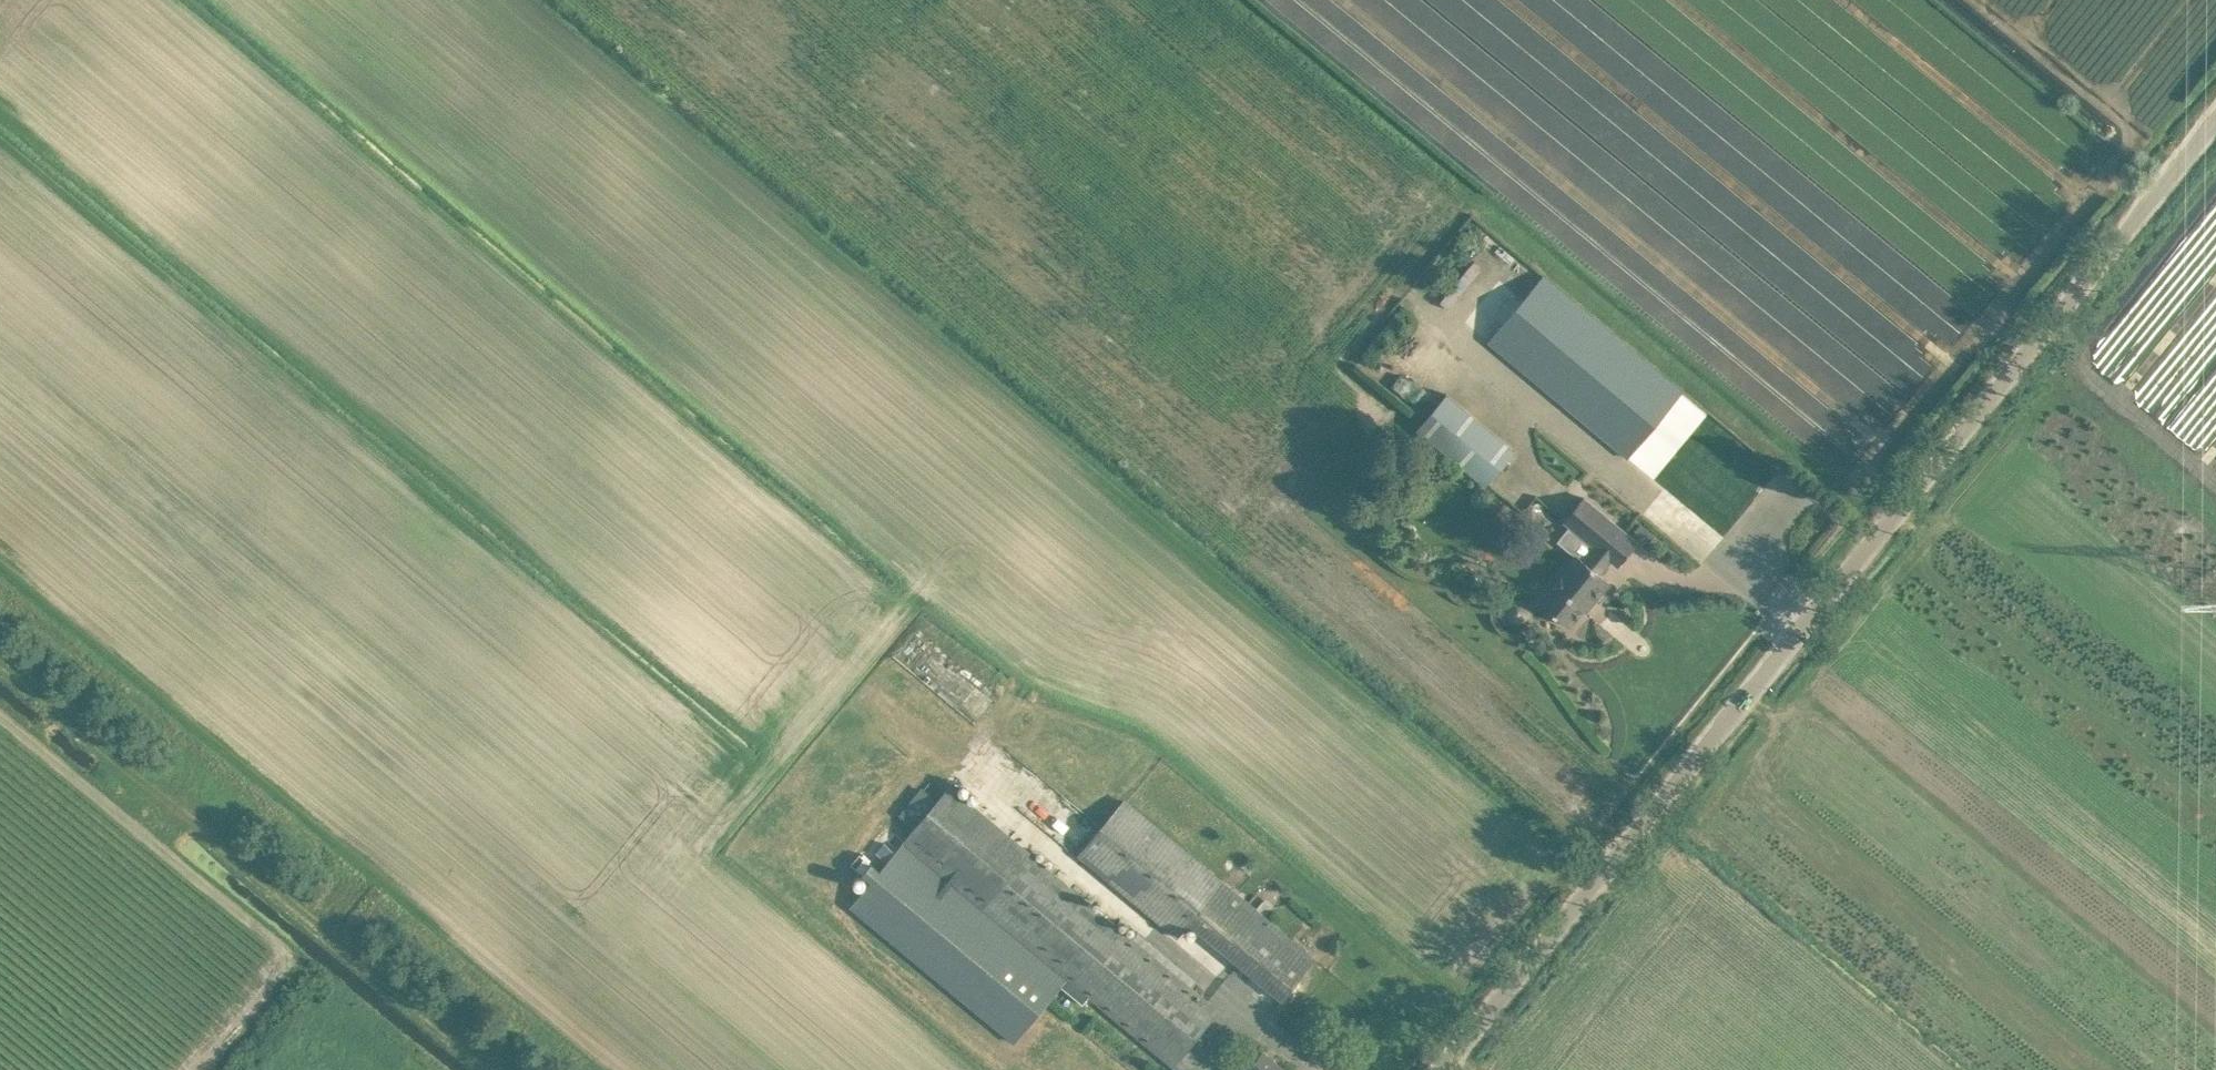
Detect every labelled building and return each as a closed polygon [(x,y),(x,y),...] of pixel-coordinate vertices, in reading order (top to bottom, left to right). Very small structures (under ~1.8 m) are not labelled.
[(1544,276),(1489,342),(1627,456),(1682,390),(1544,276)] [(1417,428),(1486,485),(1516,449),(1447,392),(1417,428)] [(1576,556),(1540,600),(1553,611),(1570,625),(1594,597),(1596,599),(1610,582),(1601,573),(1612,560),(1618,565),(1638,541),(1621,527),(1584,496),(1564,520),(1572,526),(1560,540),(1577,554),(1576,556)] [(1131,937),(949,786),(939,799),(915,827),(904,842),(896,849),(885,840),(875,852),(886,860),(881,866),(872,860),(871,863),(861,855),(860,853),(852,863),(863,872),(872,878),(861,892),(849,905),(1014,1041),(1049,998),(1062,983),(1083,1001),(1088,995),(1156,1051),(1173,1065),(1179,1069),(1201,1069),(1212,1058),(1193,1041),(1219,1010),(1202,995),(1193,988),(1131,937)] [(1315,959),(1125,798),(1078,854),(1177,938),(1190,923),(1280,1000),(1315,959)] [(1263,1052),(1250,1069),(1251,1069),(1286,1069),(1263,1052)]
